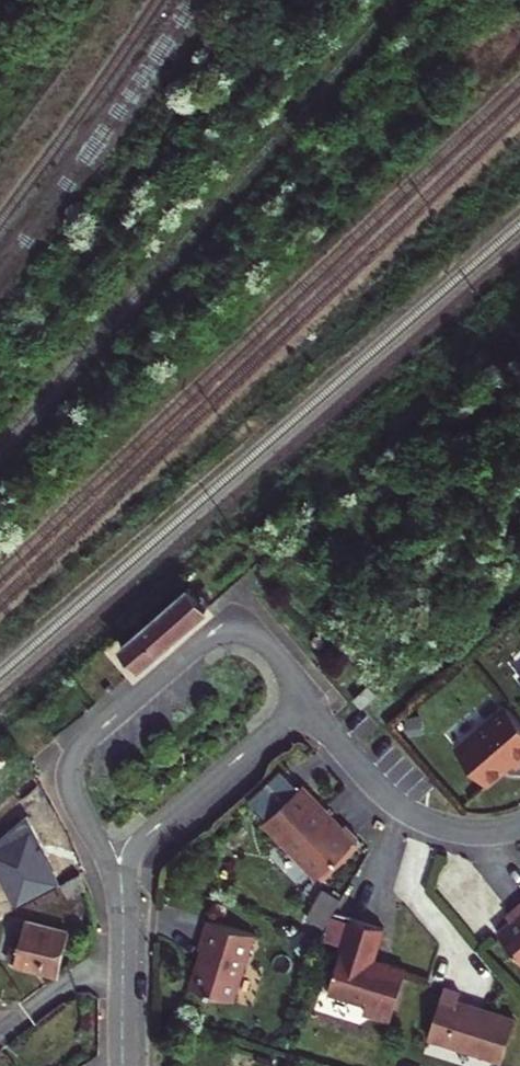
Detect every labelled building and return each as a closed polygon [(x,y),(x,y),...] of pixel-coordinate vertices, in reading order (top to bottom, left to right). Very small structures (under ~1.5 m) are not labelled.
[(122,645),(140,667),(162,648),(208,609),(189,587),(122,645)] [(371,685),(354,699),(364,711),(381,697),(371,685)] [(504,706),(454,748),(486,786),(505,770),(512,764),(515,767),(519,763),(519,725),(504,706)] [(256,799),(270,813),(301,782),(287,769),(256,799)] [(326,804),(303,781),(301,782),(270,813),(264,818),(319,874),(359,834),(346,820),(344,823),(326,804)] [(20,906),(67,882),(50,847),(34,813),(0,843),(0,867),(20,906)] [(67,882),(73,897),(87,889),(80,875),(67,882)] [(518,907),(513,911),(506,916),(511,921),(519,913),(519,909),(518,907)] [(511,921),(497,933),(519,960),(519,913),(511,921)] [(256,932),(209,916),(199,945),(202,946),(201,952),(199,957),(197,957),(188,983),(232,997),(243,965),(245,966),(256,932)] [(384,927),(352,916),(328,991),(366,1002),(363,1010),(391,1019),(407,968),(389,963),(374,958),(384,927)] [(16,962),(59,973),(66,946),(70,931),(27,920),(16,962)] [(468,1003),(458,999),(461,991),(444,986),(428,1037),(479,1052),(492,1010),(468,1003)] [(456,1058),(487,1065),(501,1065),(503,1059),(459,1048),(456,1058)] [(265,1065),(271,1065),(272,1061),(256,1056),(254,1063),(265,1065)]
